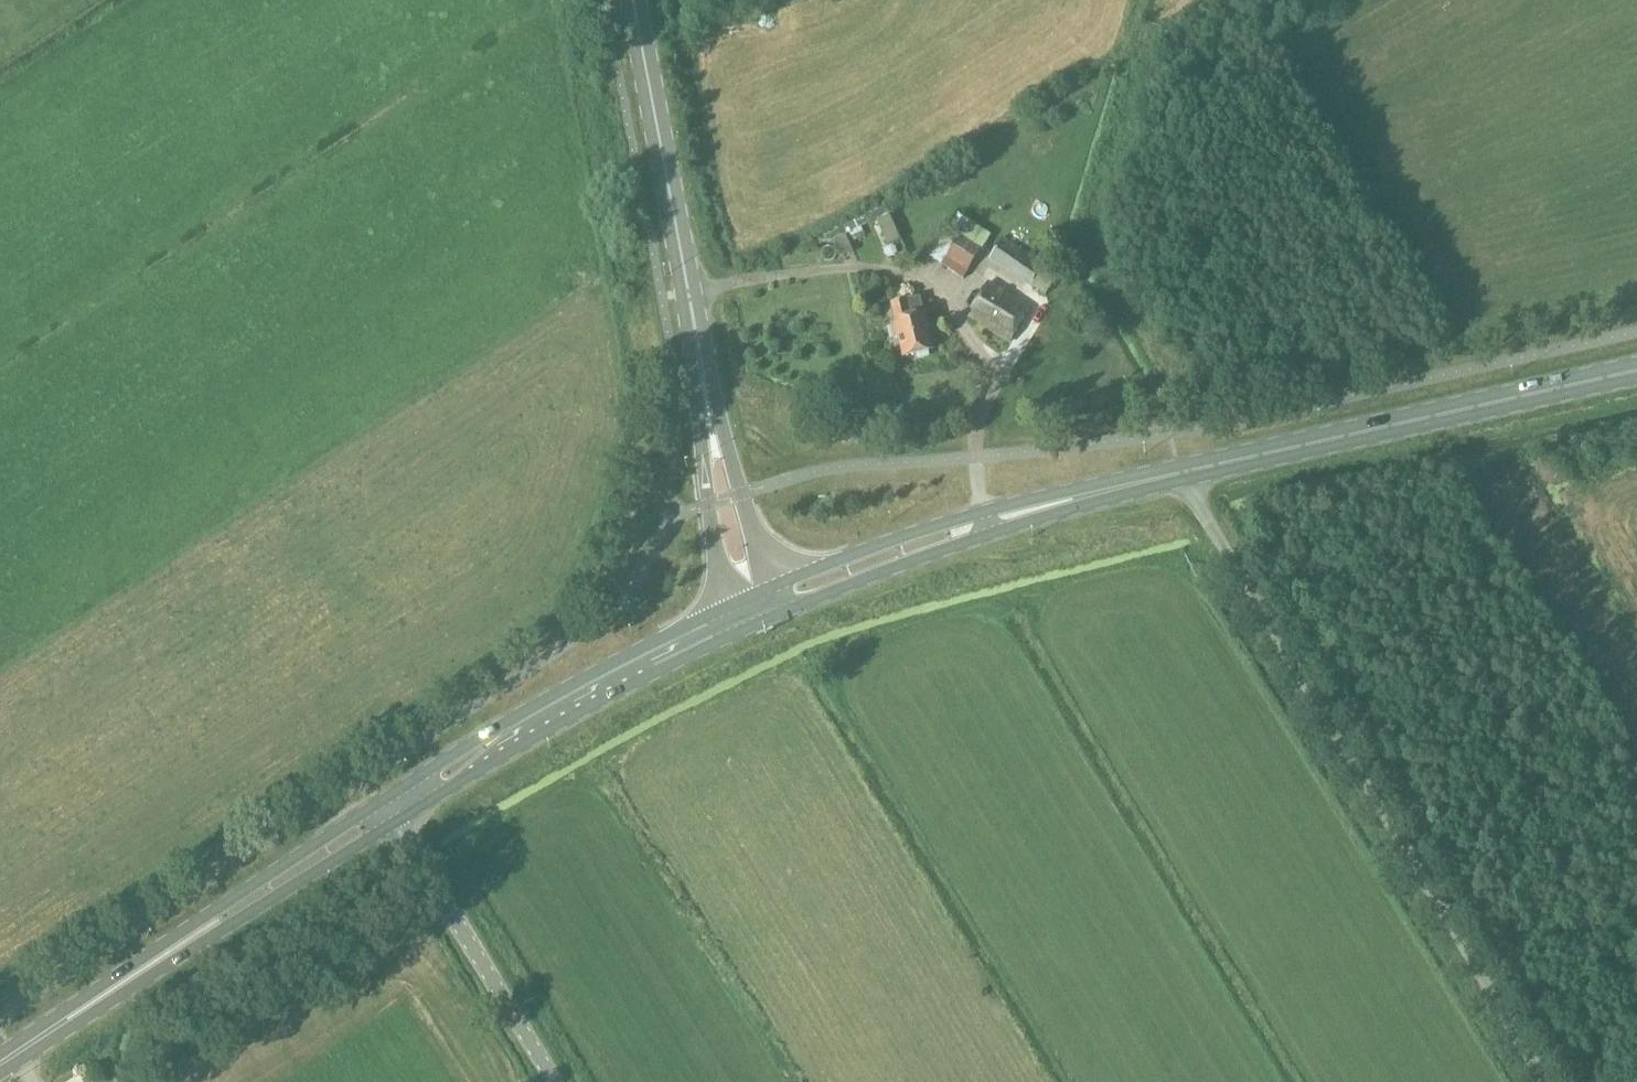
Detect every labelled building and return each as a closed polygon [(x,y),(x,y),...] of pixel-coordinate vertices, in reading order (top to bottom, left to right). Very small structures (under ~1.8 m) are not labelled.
[(717,0),(679,0),(681,10),(718,4),(717,0)] [(966,280),(994,237),(961,215),(933,259),(966,280)] [(843,261),(856,255),(847,236),(860,230),(856,223),(779,257),(784,266),(836,243),(843,261)] [(991,261),(1032,287),(1046,265),(1005,239),(991,261)] [(1025,304),(989,282),(969,318),(1011,345),(1032,308),(1025,304)] [(896,341),(900,340),(905,358),(935,350),(926,315),(927,315),(922,296),(892,304),(897,323),(896,323),(897,326),(892,327),(896,341)]
